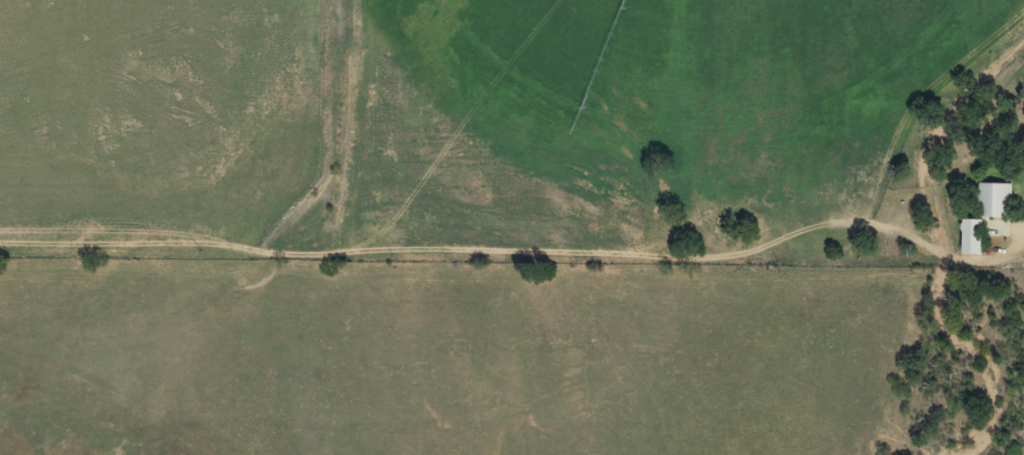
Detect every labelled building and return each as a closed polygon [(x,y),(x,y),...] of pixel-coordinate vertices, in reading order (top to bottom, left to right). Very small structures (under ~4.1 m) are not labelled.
[(1011,183),(977,182),(976,219),(959,218),(958,254),(981,255),(981,235),(1008,235),(1008,223),(982,222),(982,217),(1010,218),(1011,183)]
